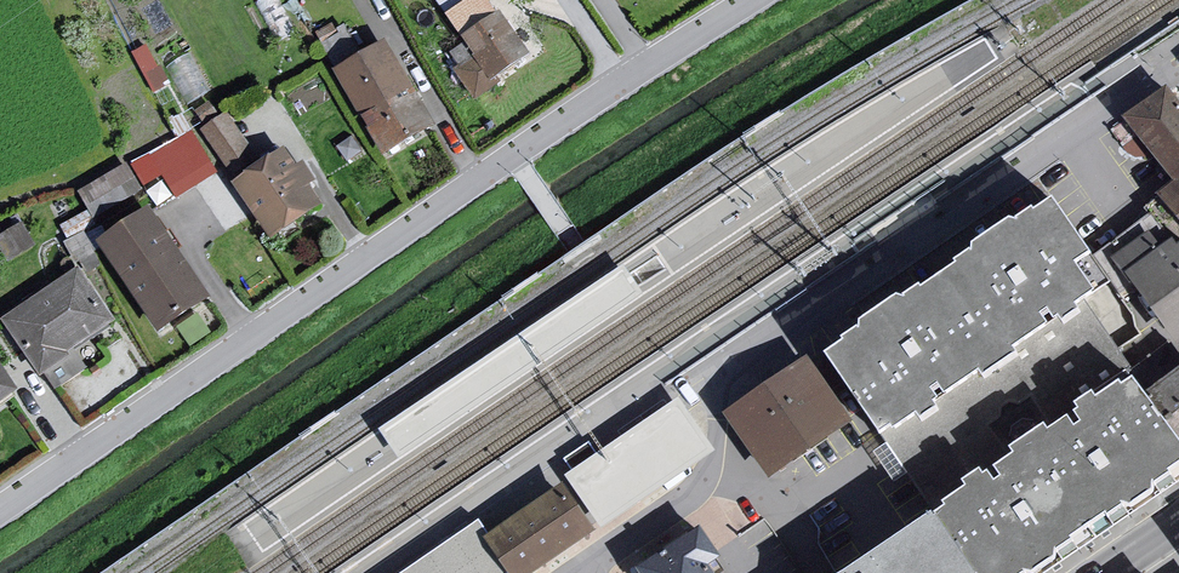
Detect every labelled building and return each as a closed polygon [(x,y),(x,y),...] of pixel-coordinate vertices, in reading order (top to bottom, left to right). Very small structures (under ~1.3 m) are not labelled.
[(448,23),(466,51),(452,63),(475,102),(535,58),(489,0),(481,0),(448,23)] [(337,76),(391,160),(442,133),(389,51),(337,76)] [(1131,121),(1178,184),(1178,96),(1175,91),(1131,121)] [(202,123),(233,175),(262,158),(231,106),(202,123)] [(191,123),(149,150),(178,194),(220,167),(191,123)] [(294,151),(236,187),(278,241),(329,211),(294,151)] [(129,159),(79,186),(93,212),(143,185),(129,159)] [(1164,197),(1178,215),(1178,185),(1164,197)] [(1064,202),(826,352),(889,444),(1122,300),(1100,271),(1115,262),(1064,202)] [(152,211),(98,246),(157,338),(212,303),(152,211)] [(1134,281),(1178,338),(1178,251),(1134,281)] [(80,269),(4,320),(42,375),(117,325),(80,269)] [(822,358),(732,418),(782,483),(862,421),(822,358)] [(19,393),(0,364),(0,405),(19,393)] [(1168,390),(1178,404),(1178,381),(1168,390)] [(954,518),(991,572),(1046,572),(1178,485),(1178,412),(1160,383),(1149,391),(1145,385),(1122,401),(1118,396),(1099,408),(1102,413),(1099,415),(1107,427),(1101,431),(1093,420),(1074,433),(1070,426),(1057,434),(1054,430),(1026,448),(1035,462),(1019,473),(1025,483),(1019,487),(1011,474),(1009,476),(1003,467),(980,483),(986,492),(964,506),(966,509),(954,518)] [(591,532),(566,497),(500,542),(520,572),(521,572),(531,572),(591,532)] [(954,518),(869,572),(991,572),(954,518)] [(520,572),(500,542),(483,523),(410,572),(518,572),(520,572)] [(712,565),(724,556),(702,525),(638,570),(640,572),(718,572),(712,565)]
